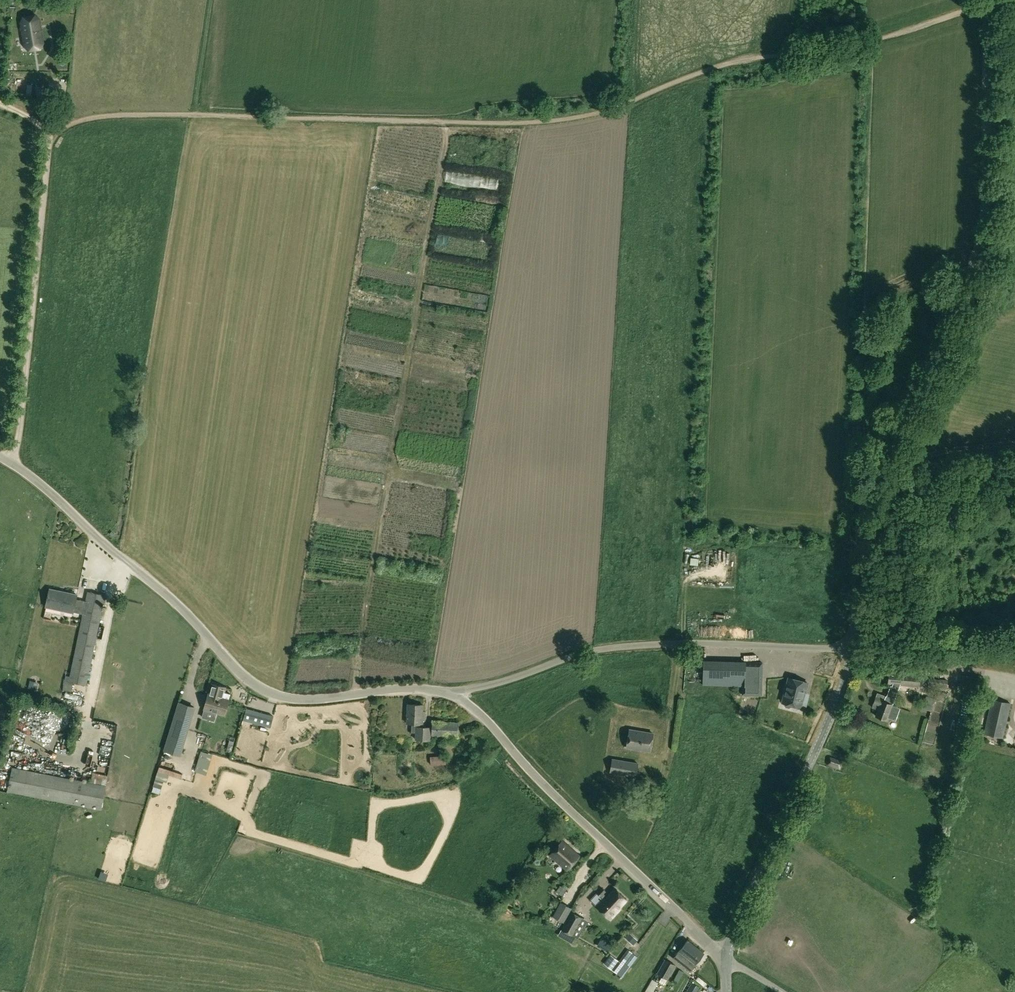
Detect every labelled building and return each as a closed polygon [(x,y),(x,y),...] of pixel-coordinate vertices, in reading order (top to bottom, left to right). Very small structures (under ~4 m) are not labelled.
[(43,42),(40,19),(35,16),(26,17),(23,22),(26,45),(43,42)] [(70,676),(66,676),(63,690),(71,692),(73,683),(86,685),(105,596),(88,592),(86,601),(76,599),(77,595),(50,589),(46,607),(73,613),(73,612),(83,614),(70,676)] [(742,687),(742,695),(761,696),(762,663),(745,663),(745,687),(742,687)] [(887,684),(918,686),(919,685),(923,685),(923,679),(919,679),(920,674),(888,671),(887,684)] [(975,690),(976,676),(962,675),(961,689),(975,690)] [(804,691),(805,692),(807,683),(789,678),(782,702),(784,703),(784,705),(785,707),(789,708),(791,706),(792,705),(800,707),(804,691)] [(928,687),(947,688),(948,679),(929,678),(928,687)] [(824,682),(820,699),(828,701),(831,683),(824,682)] [(225,692),(226,688),(212,684),(209,692),(215,694),(215,696),(219,698),(219,700),(228,703),(229,699),(231,694),(225,692)] [(224,715),(228,703),(219,700),(219,698),(215,696),(215,694),(209,692),(209,694),(208,693),(204,709),(224,715)] [(884,702),(885,699),(876,696),(872,707),(877,709),(875,716),(886,720),(892,705),(884,702)] [(984,734),(1003,738),(1011,703),(992,699),(984,734)] [(181,756),(196,707),(178,702),(163,751),(181,756)] [(423,704),(407,704),(406,722),(412,723),(411,732),(416,732),(416,739),(430,739),(430,727),(422,726),(422,720),(425,720),(425,711),(423,711),(423,704)] [(457,736),(458,721),(432,720),(432,735),(457,736)] [(627,747),(650,751),(653,734),(630,730),(627,747)] [(430,756),(431,765),(446,764),(446,755),(430,756)] [(827,765),(839,769),(842,761),(830,757),(827,765)] [(610,772),(636,776),(638,763),(613,759),(610,772)] [(12,767),(7,791),(101,810),(106,786),(12,767)] [(156,782),(154,789),(162,791),(164,784),(156,782)] [(563,840),(550,855),(567,871),(580,856),(563,840)] [(597,892),(590,900),(611,920),(621,909),(619,907),(627,900),(614,888),(607,897),(604,894),(607,891),(602,887),(597,893),(597,892)] [(560,902),(553,916),(564,922),(572,908),(560,902)] [(571,912),(562,930),(573,936),(582,918),(571,912)] [(630,933),(625,938),(633,945),(638,940),(630,933)] [(703,952),(688,941),(679,952),(695,964),(703,954),(703,952)] [(619,962),(611,956),(605,964),(618,973),(633,953),(628,950),(619,962)] [(674,959),(690,971),(695,964),(679,952),(674,959)] [(665,959),(657,973),(668,980),(676,965),(665,959)] [(656,975),(653,980),(652,979),(645,991),(653,991),(658,983),(657,982),(660,977),(656,975)]
